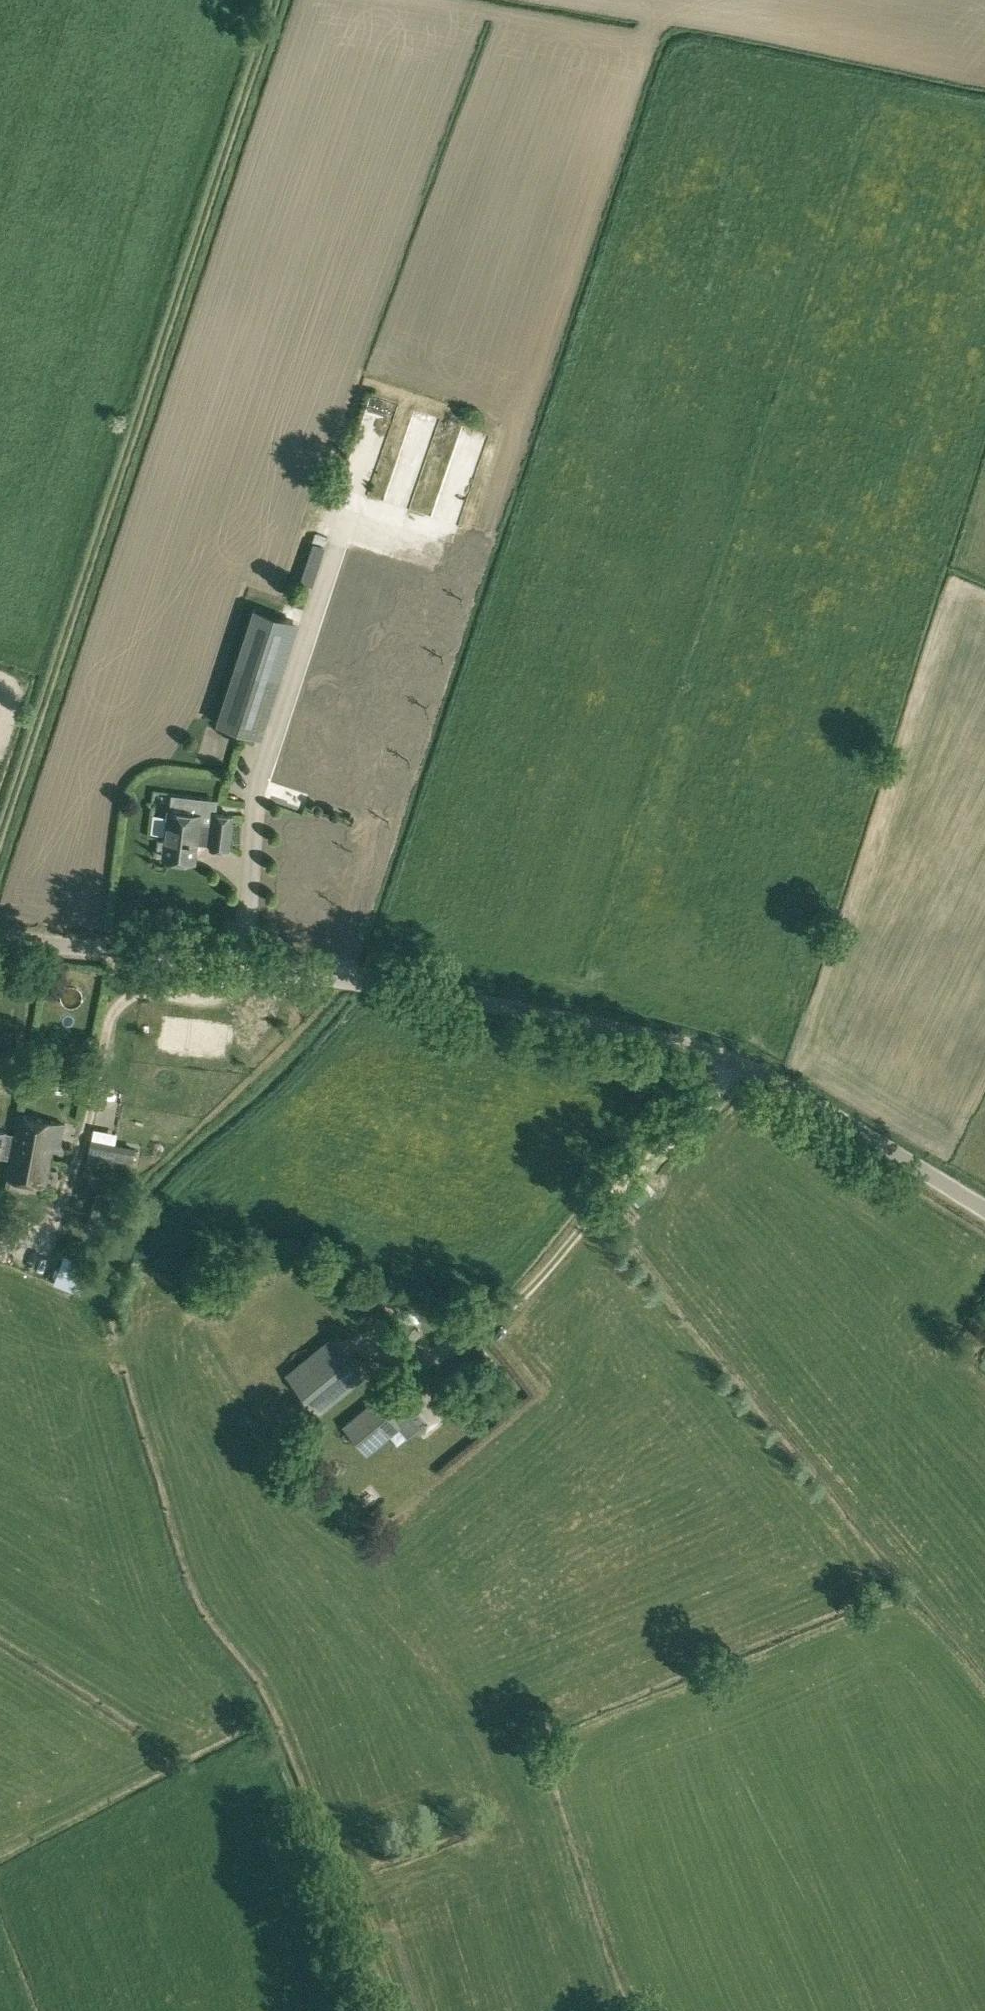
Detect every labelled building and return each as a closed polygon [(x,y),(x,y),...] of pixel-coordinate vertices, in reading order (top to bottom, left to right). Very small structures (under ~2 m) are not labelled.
[(313,542),(300,581),(310,584),(323,545),(313,542)] [(363,789),(425,567),(337,543),(301,671),(311,673),(310,675),(326,680),(319,707),(336,712),(329,735),(348,740),(341,765),(349,767),(345,784),(363,789)] [(217,722),(256,735),(294,620),(255,607),(217,722)] [(169,810),(163,856),(195,860),(197,840),(211,842),(211,846),(228,848),(233,814),(215,812),(213,822),(199,821),(200,813),(169,810)] [(19,1115),(15,1134),(11,1158),(7,1176),(46,1183),(53,1145),(59,1146),(63,1123),(19,1115)] [(15,1134),(6,1132),(0,1130),(0,1156),(11,1158),(15,1134)] [(135,1149),(91,1141),(88,1160),(111,1164),(112,1157),(133,1161),(135,1149)] [(8,1257),(18,1225),(0,1219),(0,1254),(8,1257)] [(82,1293),(85,1285),(93,1264),(66,1254),(55,1282),(82,1293)] [(389,1334),(405,1349),(422,1330),(419,1328),(423,1323),(409,1311),(389,1334)] [(331,1339),(287,1376),(315,1410),(359,1374),(331,1339)] [(379,1399),(366,1410),(345,1426),(355,1439),(377,1421),(387,1433),(399,1423),(397,1420),(404,1414),(419,1431),(444,1410),(419,1381),(387,1408),(379,1399)]
